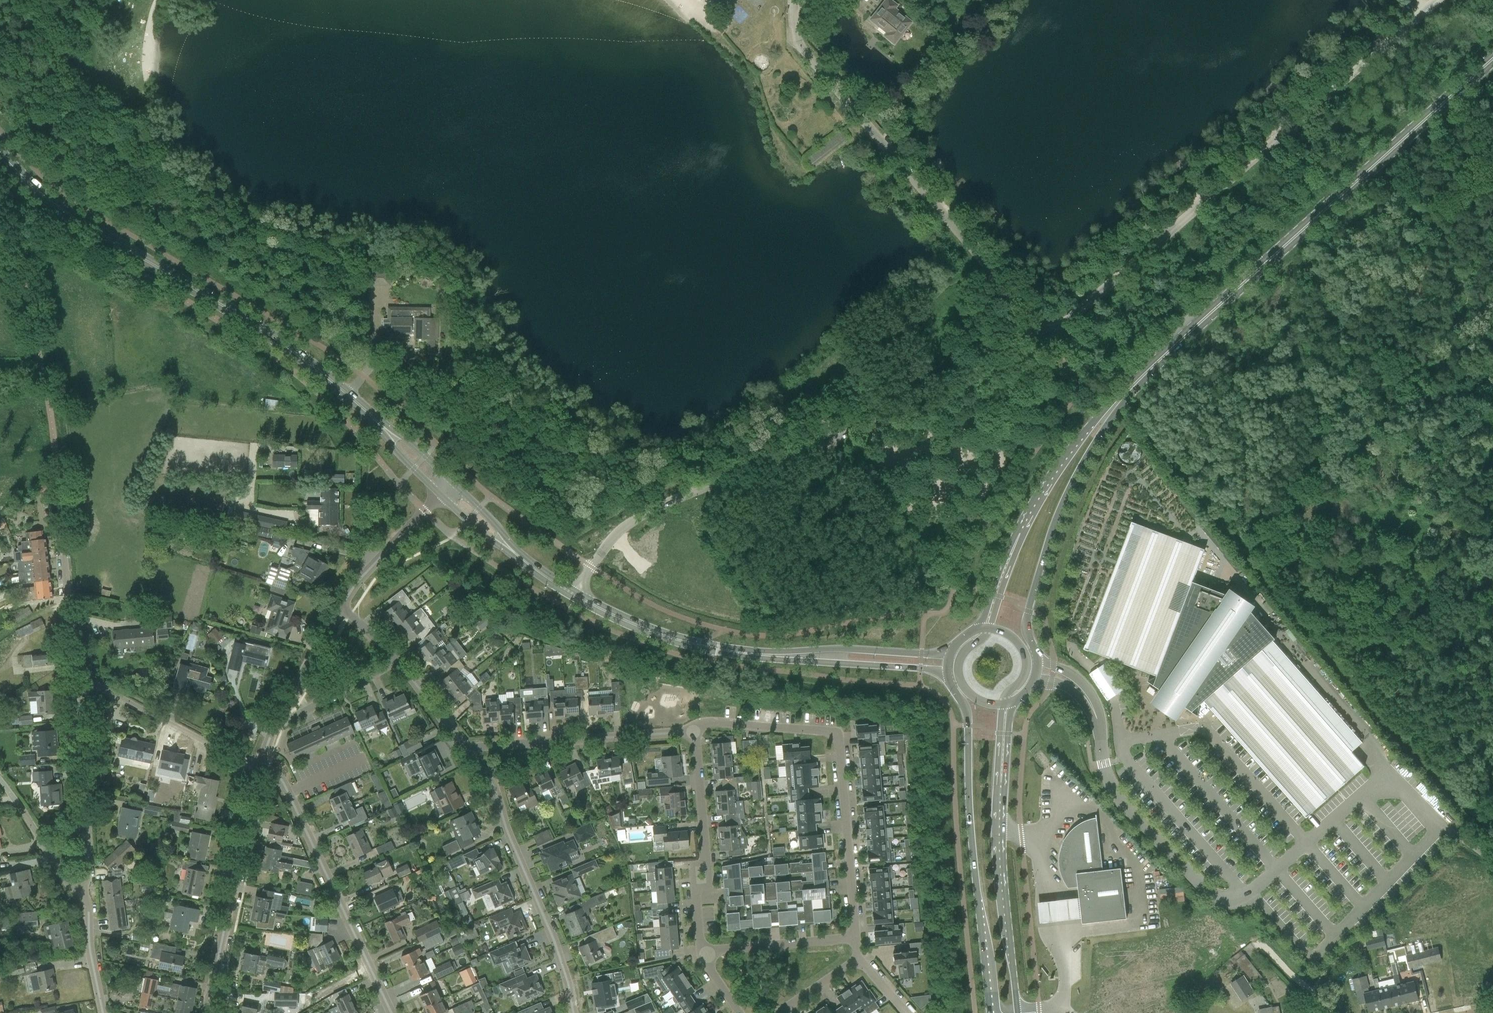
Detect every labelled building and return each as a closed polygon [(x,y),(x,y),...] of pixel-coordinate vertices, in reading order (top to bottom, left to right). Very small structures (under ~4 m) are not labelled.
[(900,36),(910,22),(894,9),(896,6),(889,0),(886,0),(870,20),(887,33),(884,36),(894,43),(900,36)] [(438,340),(438,318),(429,318),(429,308),(409,308),(387,308),(387,319),(383,319),(383,327),(387,327),(387,342),(400,342),(400,333),(414,334),(414,339),(427,339),(427,355),(435,355),(435,340),(438,340)] [(265,409),(276,410),(276,399),(265,399),(265,409)] [(272,455),(272,468),(276,468),(296,468),(296,455),(272,455)] [(322,474),(322,482),(343,483),(343,475),(322,474)] [(47,501),(46,488),(34,489),(35,497),(40,497),(40,502),(47,501)] [(337,525),(337,488),(320,488),(320,502),(307,501),(307,509),(317,510),(317,525),(337,525)] [(1230,731),(1306,818),(1310,814),(1365,766),(1352,752),(1362,743),(1273,641),(1275,639),(1250,611),(1253,607),(1231,592),(1228,595),(1193,582),(1205,550),(1132,522),(1084,649),(1089,651),(1157,676),(1154,685),(1148,681),(1162,691),(1158,696),(1162,699),(1158,704),(1173,714),(1177,709),(1180,711),(1184,706),(1198,716),(1192,712),(1204,702),(1230,731)] [(271,539),(272,530),(256,526),(255,535),(271,539)] [(43,539),(42,531),(32,532),(25,533),(26,541),(21,542),(21,545),(18,546),(18,552),(46,549),(45,539),(43,539)] [(293,547),(291,555),(292,557),(296,558),(299,564),(301,566),(299,570),(296,575),(317,586),(328,566),(310,555),(307,550),(293,547)] [(18,563),(31,561),(31,560),(47,558),(46,549),(18,552),(16,552),(17,555),(15,557),(17,560),(18,563)] [(18,573),(48,569),(47,558),(31,560),(31,561),(18,563),(18,573)] [(271,567),(265,583),(266,583),(272,585),(285,589),(286,585),(291,571),(278,567),(277,569),(271,567)] [(33,582),(34,582),(50,580),(48,569),(18,573),(19,583),(33,582)] [(52,598),(50,580),(34,582),(35,587),(22,588),(21,588),(22,601),(36,599),(52,598)] [(272,585),(270,591),(283,595),(285,589),(272,585)] [(394,628),(397,626),(409,617),(409,616),(402,607),(410,601),(408,598),(402,590),(387,601),(391,607),(383,613),(394,628)] [(269,619),(265,631),(278,635),(287,638),(290,630),(292,626),(289,625),(287,624),(293,603),(284,600),(271,596),(267,609),(272,611),(275,612),(272,620),(269,619)] [(472,602),(467,606),(470,610),(475,607),(472,602)] [(11,625),(32,612),(28,607),(8,619),(11,625)] [(425,619),(418,610),(412,614),(409,616),(409,617),(397,626),(409,641),(417,634),(422,640),(424,638),(436,629),(427,617),(425,619)] [(155,629),(172,627),(171,616),(154,617),(155,629)] [(41,618),(30,623),(30,624),(33,632),(34,632),(45,627),(41,618)] [(479,629),(486,624),(482,619),(475,624),(479,629)] [(200,632),(202,625),(193,622),(191,629),(200,632)] [(262,628),(251,625),(249,633),(259,636),(261,631),(262,628)] [(421,648),(417,651),(425,662),(428,659),(439,651),(438,651),(434,645),(441,640),(439,638),(445,634),(442,631),(439,626),(436,629),(424,638),(428,643),(421,648)] [(114,648),(154,644),(153,629),(122,631),(112,632),(114,648)] [(214,645),(223,637),(215,629),(206,637),(214,645)] [(158,639),(168,639),(168,630),(157,631),(158,639)] [(235,642),(229,668),(238,670),(241,660),(255,664),(265,666),(267,656),(269,649),(242,642),(242,644),(235,642)] [(439,651),(428,659),(436,669),(440,666),(444,671),(444,670),(446,669),(458,660),(460,658),(449,643),(442,649),(441,648),(438,651),(439,651)] [(53,665),(52,653),(31,655),(18,656),(19,664),(23,663),(23,668),(53,665)] [(448,675),(440,682),(441,683),(440,684),(444,690),(446,689),(447,691),(463,679),(459,673),(463,668),(464,667),(461,663),(458,660),(446,669),(444,670),(448,675)] [(189,663),(188,667),(180,665),(176,680),(173,689),(183,692),(186,682),(196,685),(195,688),(196,691),(202,692),(205,691),(206,688),(210,689),(213,679),(206,677),(208,669),(189,663)] [(463,679),(447,691),(449,693),(448,694),(452,700),(453,699),(455,701),(463,694),(467,700),(477,691),(483,685),(479,681),(478,682),(473,686),(466,677),(463,679)] [(546,680),(545,680),(546,688),(546,690),(547,693),(549,693),(550,702),(553,701),(554,718),(561,717),(561,720),(566,719),(564,694),(565,694),(564,691),(558,692),(553,692),(552,679),(546,680)] [(610,696),(599,697),(601,717),(606,717),(606,714),(613,713),(613,711),(621,711),(620,698),(619,685),(618,682),(610,683),(611,690),(611,693),(610,693),(610,696)] [(533,696),(523,696),(524,698),(525,719),(528,718),(528,722),(542,721),(542,712),(548,712),(547,701),(547,693),(546,690),(533,691),(533,693),(533,695),(533,696)] [(38,692),(30,692),(30,699),(37,699),(38,714),(39,714),(54,713),(54,712),(54,704),(52,704),(51,691),(41,692),(38,692)] [(472,706),(481,705),(480,695),(477,691),(467,700),(472,706)] [(601,717),(599,697),(599,691),(587,692),(588,698),(587,698),(588,715),(596,715),(596,717),(601,717)] [(578,716),(577,700),(579,699),(578,693),(565,694),(564,694),(566,719),(571,719),(571,717),(578,716)] [(409,706),(403,694),(392,700),(391,697),(382,701),(390,719),(405,712),(407,716),(415,712),(412,705),(409,706)] [(521,715),(521,705),(520,697),(506,699),(506,704),(499,705),(498,705),(500,723),(500,725),(513,724),(513,713),(521,712),(521,715)] [(485,709),(482,709),(483,724),(500,723),(498,705),(499,705),(498,699),(484,700),(485,709)] [(376,715),(372,706),(354,713),(358,721),(353,724),(356,731),(361,729),(362,729),(365,735),(377,729),(377,731),(379,730),(388,725),(382,712),(376,715)] [(19,725),(32,724),(32,715),(18,716),(19,725)] [(302,756),(354,732),(347,717),(320,729),(319,725),(310,729),(312,733),(286,745),(293,760),(302,756)] [(861,724),(854,725),(855,731),(856,731),(857,736),(857,738),(863,738),(863,744),(876,743),(877,743),(884,742),(885,742),(897,741),(903,740),(903,735),(902,734),(887,736),(887,737),(885,737),(885,735),(876,736),(875,726),(867,727),(867,725),(861,725),(861,724)] [(37,732),(36,732),(38,756),(39,756),(60,754),(59,742),(57,742),(56,731),(37,732)] [(733,742),(732,736),(717,737),(717,738),(720,738),(720,743),(710,744),(712,756),(730,754),(729,742),(733,742)] [(119,753),(118,755),(119,756),(134,759),(150,762),(154,745),(137,741),(137,740),(137,739),(136,738),(135,738),(134,737),(132,737),(131,738),(130,739),(130,740),(122,738),(119,753)] [(403,744),(408,754),(422,747),(417,737),(403,744)] [(809,757),(808,747),(799,748),(799,744),(781,745),(783,760),(809,757)] [(860,757),(877,756),(876,745),(857,746),(858,758),(860,758),(860,757)] [(394,758),(401,755),(399,749),(392,752),(394,758)] [(162,751),(157,773),(166,775),(168,770),(177,772),(176,777),(183,779),(188,760),(183,759),(183,758),(182,758),(183,756),(176,754),(175,753),(175,754),(174,753),(174,754),(172,753),(170,753),(170,752),(169,753),(162,751)] [(411,763),(404,766),(409,776),(416,773),(423,769),(427,777),(434,774),(443,770),(434,751),(425,755),(418,758),(415,760),(415,761),(411,763)] [(403,758),(399,760),(402,767),(411,763),(415,761),(415,760),(412,754),(403,758)] [(713,768),(731,766),(730,754),(712,756),(713,768)] [(21,765),(34,764),(34,755),(20,756),(21,765)] [(612,755),(606,756),(611,782),(610,775),(619,774),(620,781),(622,780),(622,785),(634,783),(630,762),(623,763),(624,766),(620,766),(620,764),(618,757),(612,758),(612,755)] [(877,756),(860,757),(860,758),(860,768),(878,767),(884,766),(883,755),(877,756)] [(586,771),(592,784),(594,790),(600,789),(599,784),(611,782),(606,756),(601,757),(602,759),(595,760),(597,769),(586,771)] [(647,786),(669,784),(669,783),(669,777),(681,776),(680,767),(679,767),(678,756),(661,757),(662,772),(646,774),(647,786)] [(809,757),(783,760),(784,760),(785,777),(818,775),(817,768),(816,769),(816,763),(806,764),(805,758),(809,758),(809,757)] [(566,769),(559,773),(563,781),(566,787),(573,784),(577,782),(580,787),(585,784),(586,787),(592,784),(586,771),(580,774),(575,763),(569,766),(569,768),(566,769)] [(732,778),(731,766),(713,768),(714,779),(724,779),(724,784),(736,783),(743,783),(743,777),(732,778)] [(878,767),(860,768),(861,779),(879,777),(878,767)] [(50,771),(33,773),(34,781),(39,780),(39,787),(41,786),(42,805),(59,804),(59,793),(60,793),(60,785),(51,785),(51,779),(50,771)] [(558,796),(559,798),(562,804),(568,800),(565,794),(557,777),(551,780),(546,771),(534,777),(538,787),(533,789),(535,794),(541,791),(546,801),(558,796)] [(818,775),(785,777),(787,795),(807,794),(807,788),(818,787),(817,775),(818,775)] [(204,779),(195,777),(193,787),(202,788),(198,806),(196,806),(194,816),(211,820),(215,801),(213,801),(217,781),(204,779)] [(880,788),(879,777),(861,779),(862,789),(861,789),(861,790),(880,788)] [(752,800),(762,799),(760,781),(751,782),(752,800)] [(335,811),(351,804),(348,798),(356,794),(350,782),(342,786),(333,790),(336,797),(329,799),(335,811)] [(457,796),(450,783),(435,790),(429,793),(434,803),(437,801),(443,814),(463,805),(458,796),(457,796)] [(525,791),(521,783),(509,789),(517,806),(524,803),(525,805),(527,804),(529,808),(538,803),(535,798),(531,789),(525,791)] [(716,803),(734,802),(733,790),(737,790),(736,783),(724,784),(725,790),(715,791),(716,803)] [(163,785),(161,802),(177,804),(179,787),(163,785)] [(663,787),(658,788),(660,804),(664,803),(665,816),(668,816),(668,818),(674,818),(674,816),(685,815),(683,800),(683,792),(673,793),(673,787),(663,787)] [(880,788),(861,790),(862,796),(861,796),(861,802),(868,801),(867,801),(880,799),(880,801),(885,801),(885,794),(881,795),(880,788)] [(395,789),(389,791),(392,799),(398,796),(395,789)] [(807,794),(787,795),(787,796),(790,796),(790,802),(795,801),(796,813),(821,811),(820,803),(819,803),(819,799),(808,800),(807,794)] [(734,802),(716,803),(717,815),(727,814),(727,820),(739,819),(739,813),(743,813),(742,801),(734,802)] [(398,815),(405,812),(400,802),(394,805),(398,815)] [(353,810),(351,804),(335,811),(340,823),(346,820),(349,827),(367,819),(362,807),(353,810)] [(863,808),(864,819),(883,817),(882,811),(886,810),(886,804),(880,804),(880,806),(863,808)] [(612,811),(609,805),(604,808),(607,814),(612,811)] [(146,806),(144,812),(158,815),(159,808),(146,806)] [(135,837),(140,811),(122,808),(117,834),(135,837)] [(620,809),(607,814),(612,829),(622,828),(620,809)] [(821,811),(796,813),(797,830),(794,830),(794,831),(815,829),(815,823),(821,823),(820,811),(821,811)] [(442,847),(446,856),(460,849),(462,848),(464,847),(473,843),(470,837),(479,832),(470,812),(461,817),(454,820),(462,835),(460,836),(455,840),(442,847)] [(286,836),(288,827),(284,826),(277,825),(279,817),(266,815),(265,822),(271,823),(270,828),(269,828),(267,838),(270,839),(269,842),(282,845),(292,846),(292,844),(281,842),(283,835),(286,836)] [(1103,870),(1097,815),(1096,815),(1096,821),(1092,822),(1088,823),(1084,825),(1080,827),(1076,830),(1072,834),(1068,839),(1065,845),(1063,850),(1062,855),(1062,860),(1062,865),(1063,870),(1064,875),(1067,880),(1070,885),(1078,884),(1079,894),(1093,893),(1097,922),(1127,919),(1121,868),(1103,870)] [(883,817),(864,819),(865,819),(866,829),(866,830),(884,828),(883,817)] [(739,819),(727,820),(728,826),(718,827),(719,839),(737,837),(746,836),(741,830),(741,825),(740,825),(739,819)] [(187,832),(188,825),(172,822),(170,829),(187,832)] [(577,843),(595,835),(589,823),(571,831),(577,843)] [(665,834),(665,827),(652,828),(654,841),(663,840),(664,850),(671,850),(673,851),(678,851),(680,849),(688,848),(686,832),(665,834)] [(866,829),(865,829),(865,830),(865,835),(866,835),(867,840),(884,839),(884,828),(866,830),(866,829)] [(815,829),(794,831),(795,839),(798,839),(799,848),(808,848),(808,850),(817,849),(817,847),(823,846),(822,834),(816,835),(815,829)] [(355,857),(365,853),(370,850),(361,830),(346,837),(355,857)] [(537,847),(552,840),(547,830),(532,836),(537,847)] [(621,831),(616,831),(617,837),(617,841),(625,840),(625,831),(621,831)] [(203,860),(208,836),(192,833),(187,856),(203,860)] [(417,845),(421,838),(415,835),(411,842),(417,845)] [(738,843),(737,837),(719,839),(720,851),(730,850),(730,855),(728,855),(728,856),(743,855),(742,845),(740,843),(738,843)] [(866,851),(885,850),(890,849),(890,838),(867,840),(866,840),(866,846),(867,846),(868,851),(866,851)] [(117,868),(117,865),(134,849),(126,840),(103,862),(112,871),(113,879),(103,881),(111,931),(126,928),(119,878),(119,876),(119,875),(120,875),(121,875),(121,874),(122,873),(122,872),(122,871),(121,870),(121,869),(120,869),(120,868),(119,868),(118,868),(117,868)] [(379,856),(394,849),(390,841),(375,848),(379,856)] [(576,850),(572,841),(563,845),(562,843),(543,851),(544,853),(540,854),(541,857),(542,856),(544,860),(543,861),(544,864),(547,862),(551,870),(559,867),(559,868),(563,867),(567,865),(567,864),(570,862),(567,854),(576,850)] [(280,855),(282,845),(269,842),(268,848),(265,847),(263,858),(292,864),(294,858),(280,855)] [(783,847),(772,848),(773,856),(784,855),(783,847)] [(478,853),(476,848),(462,855),(467,865),(471,863),(473,868),(476,866),(480,875),(491,870),(493,873),(501,866),(497,862),(499,861),(493,849),(490,850),(489,849),(483,854),(482,852),(478,853)] [(890,849),(885,850),(866,851),(867,862),(886,861),(886,863),(894,862),(893,849),(890,849)] [(799,862),(773,865),(774,874),(785,873),(812,871),(822,870),(821,862),(825,861),(824,852),(810,854),(811,863),(799,864),(799,862)] [(169,863),(170,856),(162,854),(161,861),(169,863)] [(291,871),(292,864),(263,858),(261,870),(276,873),(278,868),(291,871)] [(299,859),(298,865),(304,866),(310,868),(308,861),(305,860),(299,859)] [(372,869),(363,873),(368,885),(382,879),(393,873),(389,865),(386,859),(374,864),(376,868),(372,869)] [(574,877),(598,868),(595,860),(571,870),(574,877)] [(183,884),(181,892),(186,893),(187,893),(191,896),(198,898),(198,896),(199,896),(204,872),(204,870),(207,871),(208,866),(197,864),(187,862),(185,861),(184,861),(182,868),(186,869),(183,884)] [(450,861),(445,864),(448,871),(454,869),(450,861)] [(648,872),(646,872),(646,881),(650,881),(671,879),(670,867),(664,868),(663,862),(647,863),(647,869),(648,872)] [(739,863),(721,867),(722,871),(726,870),(727,878),(740,877),(774,874),(773,865),(754,866),(747,867),(747,869),(740,869),(739,863)] [(396,869),(396,870),(396,872),(399,877),(410,872),(407,865),(396,869)] [(883,868),(868,869),(869,880),(869,881),(870,881),(870,880),(888,879),(894,878),(893,871),(891,871),(891,865),(886,866),(886,868),(883,868)] [(13,886),(4,887),(7,900),(15,898),(21,897),(31,895),(29,886),(27,880),(31,879),(29,870),(19,872),(10,874),(13,886)] [(446,882),(451,879),(447,870),(441,873),(446,882)] [(775,882),(774,882),(775,892),(789,891),(801,890),(824,888),(823,880),(827,880),(826,870),(822,870),(812,871),(813,880),(801,881),(801,880),(786,881),(775,882)] [(785,873),(774,874),(775,882),(786,881),(785,873)] [(558,905),(568,901),(579,896),(571,876),(552,884),(557,894),(554,895),(558,905)] [(727,878),(722,879),(723,889),(727,888),(728,896),(742,895),(749,895),(775,892),(774,882),(753,884),(748,884),(749,886),(741,886),(740,877),(727,878)] [(513,896),(511,891),(509,890),(506,882),(504,883),(503,885),(504,885),(501,887),(498,879),(489,883),(472,890),(475,898),(486,893),(489,895),(495,907),(504,903),(513,899),(512,898),(513,896)] [(671,879),(650,881),(651,892),(657,892),(672,890),(671,879)] [(871,891),(889,889),(888,879),(870,880),(870,881),(871,891)] [(309,895),(312,884),(303,882),(298,881),(296,892),(309,895)] [(456,887),(443,893),(449,905),(451,904),(454,906),(458,904),(462,913),(465,921),(470,919),(461,898),(458,893),(456,887)] [(803,911),(804,920),(804,923),(813,922),(813,923),(831,922),(829,902),(830,902),(830,896),(824,896),(824,888),(801,890),(803,911)] [(1185,900),(1185,888),(1161,888),(1162,901),(1185,900)] [(255,896),(253,908),(279,913),(280,908),(278,908),(281,893),(274,892),(274,891),(273,891),(272,892),(264,890),(264,889),(262,889),(261,897),(255,896)] [(890,900),(889,889),(871,891),(872,902),(890,900)] [(652,903),(651,903),(651,904),(651,910),(667,908),(667,902),(673,902),(672,890),(657,892),(658,903),(652,903)] [(392,891),(374,898),(380,912),(398,905),(392,891)] [(470,897),(467,891),(460,894),(462,900),(470,897)] [(789,891),(775,892),(776,899),(777,909),(778,922),(778,926),(779,926),(797,925),(797,924),(797,921),(804,920),(803,911),(796,912),(796,910),(787,911),(786,901),(790,901),(789,891)] [(775,892),(749,895),(752,919),(752,927),(752,929),(768,927),(767,923),(778,922),(777,909),(768,910),(768,912),(761,913),(760,903),(764,903),(764,901),(776,899),(775,892)] [(590,929),(585,917),(590,915),(588,909),(606,901),(603,893),(569,907),(571,913),(565,915),(569,923),(570,923),(571,927),(571,928),(574,935),(584,931),(584,932),(585,932),(585,931),(590,929)] [(1082,924),(1097,922),(1093,893),(1079,894),(1082,924)] [(752,927),(752,919),(739,921),(738,913),(737,913),(736,906),(743,905),(742,895),(728,896),(729,903),(725,903),(725,907),(726,907),(726,911),(727,913),(725,913),(727,931),(740,930),(740,928),(752,927)] [(139,914),(151,913),(150,904),(155,904),(154,896),(144,898),(145,904),(138,905),(139,914)] [(917,898),(913,898),(909,899),(909,908),(918,908),(917,898)] [(1077,898),(1036,902),(1038,923),(1079,918),(1077,898)] [(872,913),(891,911),(890,900),(872,902),(873,912),(872,912),(872,913)] [(197,922),(199,910),(175,905),(170,929),(186,933),(189,920),(197,922)] [(314,905),(312,913),(321,915),(323,907),(314,905)] [(253,908),(250,920),(257,921),(256,926),(256,928),(266,929),(266,928),(272,930),(272,928),(275,918),(284,920),(285,915),(279,913),(253,908)] [(651,910),(649,910),(649,916),(650,918),(659,919),(660,927),(675,926),(674,914),(668,914),(667,908),(651,910)] [(506,933),(508,938),(513,935),(514,936),(516,935),(516,934),(526,930),(519,913),(512,915),(510,910),(501,914),(490,918),(495,931),(498,936),(506,933)] [(892,922),(891,911),(872,913),(873,924),(892,922)] [(36,912),(11,914),(12,928),(19,928),(19,929),(21,929),(21,928),(38,926),(36,912)] [(401,916),(385,923),(394,942),(405,937),(400,926),(409,922),(409,921),(406,914),(405,912),(400,914),(401,916)] [(326,932),(327,918),(316,917),(315,931),(326,932)] [(478,936),(474,928),(474,927),(470,919),(465,921),(470,931),(458,936),(461,944),(478,936)] [(419,943),(439,933),(441,932),(436,920),(413,931),(419,943)] [(56,949),(63,947),(73,945),(67,921),(57,924),(51,926),(43,927),(46,940),(49,950),(56,948),(56,949)] [(915,931),(923,930),(922,922),(914,923),(915,931)] [(903,930),(903,923),(884,925),(884,931),(873,932),(874,944),(900,942),(899,930),(903,930)] [(602,957),(598,948),(605,945),(603,943),(617,937),(613,928),(612,926),(583,938),(585,944),(579,947),(580,950),(581,950),(582,952),(581,953),(586,964),(588,963),(589,965),(595,962),(594,960),(602,957)] [(675,926),(660,927),(661,938),(676,937),(675,926)] [(453,928),(443,933),(446,938),(455,934),(453,928)] [(323,935),(323,934),(310,933),(310,935),(305,935),(305,943),(309,943),(312,949),(308,951),(311,957),(312,956),(317,965),(315,966),(317,972),(326,968),(324,965),(340,958),(332,941),(322,946),(320,941),(321,935),(323,935)] [(444,942),(439,933),(419,943),(421,942),(426,950),(444,942)] [(1391,935),(1384,936),(1387,946),(1391,945),(1390,942),(1392,942),(1391,935)] [(457,937),(449,941),(452,946),(460,943),(457,937)] [(654,960),(671,956),(671,949),(677,949),(676,937),(661,938),(662,950),(654,950),(654,960)] [(1384,937),(1366,941),(1368,948),(1376,946),(1377,948),(1383,946),(1386,946),(1384,937)] [(501,947),(488,953),(492,961),(494,966),(501,963),(506,973),(512,970),(531,962),(523,944),(517,947),(514,941),(505,945),(501,947)] [(893,964),(898,964),(899,978),(903,978),(903,980),(911,979),(910,977),(914,976),(912,962),(916,962),(915,954),(925,953),(924,942),(909,943),(910,953),(908,953),(908,952),(900,952),(900,954),(892,954),(893,964)] [(176,948),(176,947),(153,944),(150,957),(159,959),(158,968),(170,970),(180,972),(183,956),(171,954),(172,947),(176,948)] [(456,955),(464,952),(460,945),(452,948),(456,955)] [(1409,968),(1441,960),(1438,950),(1438,947),(1406,955),(1407,958),(1409,968)] [(420,962),(418,956),(421,954),(418,948),(401,956),(407,969),(424,961),(424,960),(420,962)] [(284,960),(285,955),(267,952),(266,957),(244,952),(240,970),(256,973),(258,963),(265,965),(283,969),(283,966),(284,966),(286,965),(287,962),(286,960),(284,960)] [(1243,955),(1236,961),(1243,970),(1255,985),(1263,978),(1244,955),(1243,955)] [(475,958),(469,961),(472,967),(477,964),(475,958)] [(412,981),(430,973),(424,961),(407,969),(412,981)] [(436,978),(453,970),(450,963),(449,962),(433,970),(436,978)] [(24,972),(22,963),(0,968),(0,977),(3,976),(3,978),(24,972)] [(1394,963),(1390,964),(1393,974),(1394,979),(1396,986),(1400,1004),(1403,1004),(1406,1003),(1418,1000),(1416,989),(1414,981),(1408,983),(1405,984),(1402,984),(1400,985),(1398,973),(1395,963),(1394,963)] [(669,989),(670,990),(686,979),(681,973),(680,974),(677,968),(673,970),(669,965),(664,969),(662,965),(642,970),(644,978),(656,976),(667,991),(669,989)] [(470,968),(461,971),(468,985),(469,985),(472,983),(476,981),(470,968)] [(523,968),(513,972),(515,977),(524,973),(525,973),(523,968)] [(33,993),(41,991),(55,988),(51,970),(29,974),(33,993)] [(515,977),(499,984),(504,995),(505,998),(514,994),(518,1003),(522,1002),(525,1000),(527,1001),(531,999),(531,998),(543,993),(537,978),(536,975),(530,977),(526,979),(524,973),(515,977)] [(591,990),(592,990),(592,994),(592,995),(593,994),(597,1012),(598,1012),(605,1011),(605,1009),(615,1007),(614,999),(616,998),(616,997),(615,998),(612,985),(614,984),(611,984),(609,974),(612,974),(612,973),(595,976),(595,977),(596,977),(597,983),(591,984),(592,990),(591,990)] [(1241,1001),(1254,992),(1243,975),(1230,984),(1241,1001)] [(1366,976),(1352,980),(1355,991),(1363,989),(1366,1003),(1368,1012),(1383,1009),(1378,990),(1376,991),(1375,991),(1369,992),(1368,988),(1369,988),(1366,976)] [(139,1006),(169,1012),(191,1012),(196,988),(186,986),(171,983),(170,988),(157,985),(158,980),(145,977),(145,979),(142,992),(139,1006)] [(686,979),(670,990),(674,996),(672,997),(676,1003),(678,1002),(681,1007),(682,1008),(693,1001),(692,1000),(692,999),(689,995),(693,992),(689,987),(690,986),(686,979)] [(1373,980),(1375,991),(1376,991),(1378,990),(1383,1009),(1400,1004),(1396,986),(1394,979),(1378,983),(1377,979),(1373,980)] [(280,986),(281,983),(264,980),(262,990),(279,993),(280,986)] [(867,991),(861,981),(850,989),(860,1005),(864,1010),(866,1012),(870,1012),(878,1007),(874,1001),(875,1001),(869,990),(867,991)] [(479,983),(470,986),(457,993),(459,998),(463,997),(462,995),(470,991),(472,994),(474,993),(478,992),(483,1003),(487,1001),(486,999),(479,983)] [(280,986),(279,993),(281,993),(293,994),(294,988),(280,986)] [(442,1000),(436,988),(419,996),(425,1008),(438,1002),(442,1000)] [(489,989),(484,992),(486,997),(492,995),(489,989)] [(836,1010),(838,1012),(856,1012),(854,1009),(860,1005),(850,989),(848,990),(848,989),(841,994),(841,995),(839,996),(840,997),(837,999),(842,1006),(838,1009),(836,1010)] [(274,993),(274,1006),(297,1006),(304,1006),(304,994),(297,994),(293,994),(281,993),(274,993)] [(646,993),(625,1002),(628,1011),(634,1008),(634,1009),(650,1002),(650,1001),(652,1001),(646,993)] [(340,1012),(353,1006),(348,994),(335,1000),(337,1006),(328,1010),(329,1012),(326,1012),(338,1012),(340,1012)] [(920,1009),(930,1000),(927,997),(911,998),(920,1009)] [(438,1002),(425,1008),(425,1009),(424,1010),(423,1011),(424,1012),(446,1012),(447,1012),(445,1006),(442,1000),(438,1002)] [(474,1007),(471,1000),(452,1009),(454,1012),(461,1012),(474,1007)] [(258,1004),(243,1002),(241,1010),(242,1011),(241,1012),(256,1012),(258,1004)] [(650,1002),(634,1009),(636,1012),(649,1012),(654,1011),(650,1002)] [(707,1010),(706,1011),(702,1004),(697,1007),(694,1002),(682,1009),(685,1012),(709,1012),(707,1010)] [(536,1005),(517,1012),(551,1012),(549,1007),(539,1011),(536,1005)]
